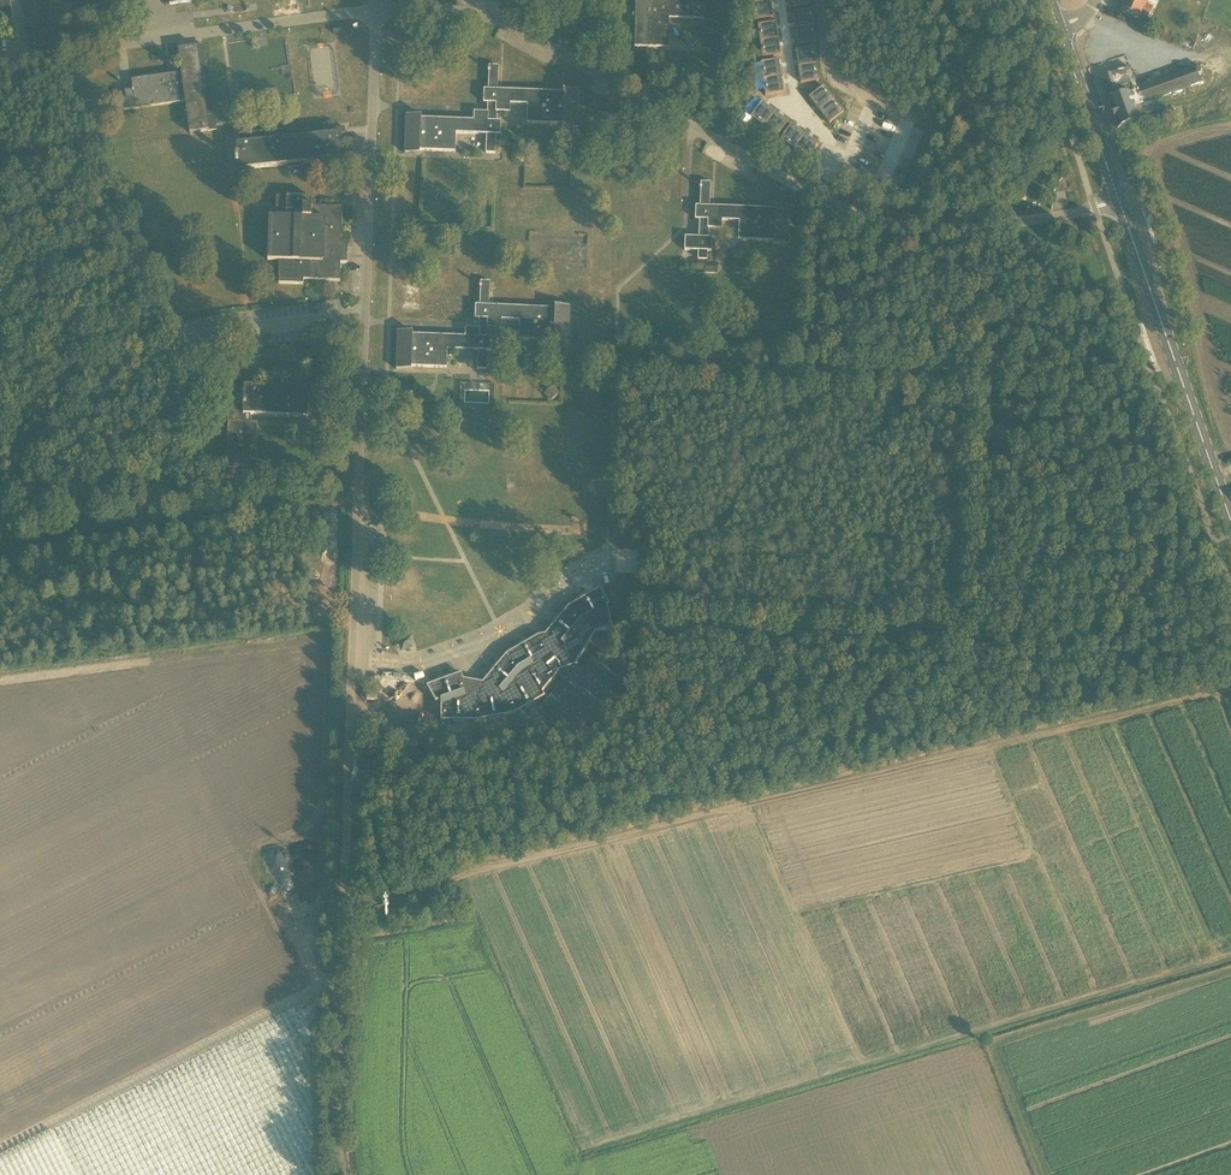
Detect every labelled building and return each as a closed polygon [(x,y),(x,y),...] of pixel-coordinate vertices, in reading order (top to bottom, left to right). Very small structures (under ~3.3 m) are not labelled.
[(10,0),(0,0),(0,23),(13,21),(10,0)] [(691,19),(705,20),(706,0),(636,0),(635,47),(647,48),(669,48),(669,19),(691,19)] [(763,16),(780,14),(779,0),(761,0),(763,16)] [(793,12),(811,9),(810,0),(792,0),(793,12)] [(1153,8),(1147,5),(1149,0),(1126,0),(1120,12),(1139,20),(1141,15),(1149,19),(1153,8)] [(816,15),(799,17),(802,48),(819,46),(816,15)] [(783,28),(766,29),(769,60),(786,59),(783,28)] [(215,130),(204,46),(179,49),(182,74),(132,80),(133,90),(132,90),(132,91),(125,92),(126,100),(119,101),(120,112),(185,102),(190,132),(215,130)] [(819,52),(801,54),(804,85),(822,82),(819,52)] [(786,65),(769,67),(772,98),(789,96),(786,65)] [(1195,72),(1193,67),(1137,88),(1135,82),(1118,88),(1115,76),(1102,81),(1108,100),(1118,129),(1138,122),(1141,132),(1152,128),(1148,118),(1143,103),(1219,75),(1217,65),(1195,72)] [(498,90),(499,67),(489,66),(489,70),(488,70),(488,72),(489,72),(489,90),(484,90),(484,103),(488,103),(488,113),(474,112),(474,121),(421,119),(421,116),(407,116),(405,154),(420,154),(420,151),(456,152),(456,133),(487,135),(486,153),(495,154),(496,135),(500,135),(501,122),(496,122),(497,112),(510,113),(510,104),(527,105),(527,123),(563,125),(563,128),(577,129),(579,90),(564,90),(563,93),(498,90)] [(826,89),(809,91),(812,122),(830,120),(826,89)] [(759,99),(750,115),(778,131),(786,115),(759,99)] [(848,113),(839,135),(850,140),(859,118),(848,113)] [(790,120),(782,136),(809,152),(817,136),(790,120)] [(339,134),(339,129),(290,133),(289,130),(250,134),(251,143),(237,145),(238,159),(235,159),(236,164),(239,164),(239,171),(344,160),(341,134),(339,134)] [(524,155),(524,145),(512,145),(512,155),(524,155)] [(709,207),(710,183),(701,183),(701,186),(700,186),(700,188),(701,189),(700,207),(696,206),(695,220),(700,220),(699,238),(685,237),(685,251),(699,251),(698,260),(707,260),(707,259),(707,252),(712,252),(712,238),(708,238),(708,228),(722,229),(722,221),(740,221),(739,240),(774,242),(774,244),(774,245),(789,245),(790,208),(791,208),(791,207),(775,206),(775,207),(776,207),(776,210),(709,207)] [(303,280),(307,280),(340,281),(341,263),(347,263),(347,252),(347,254),(341,254),(343,208),(312,207),(312,198),(276,197),(276,218),(269,218),(268,262),(279,262),(279,284),(303,284),(303,280)] [(705,274),(717,274),(718,263),(715,263),(715,259),(708,259),(707,263),(705,262),(705,274)] [(697,261),(696,271),(704,271),(705,261),(697,261)] [(489,306),(490,282),(481,282),(481,285),(480,285),(480,287),(481,288),(480,306),(476,305),(475,319),(480,319),(479,329),(466,329),(465,337),(412,335),(413,332),(398,331),(398,332),(397,369),(396,370),(412,370),(411,370),(411,367),(447,368),(448,350),(478,351),(477,370),(487,370),(487,351),(492,351),(492,338),(488,338),(488,328),(502,328),(502,320),(519,321),(518,340),(554,341),(554,344),(553,344),(569,345),(568,344),(570,307),(570,306),(556,307),(555,309),(489,306)] [(308,418),(309,389),(246,387),(246,365),(231,365),(227,459),(256,460),(258,423),(244,423),(244,416),(308,418)] [(617,549),(617,573),(628,574),(641,574),(641,550),(631,549),(617,549)] [(607,605),(609,604),(615,600),(615,585),(603,592),(600,589),(590,595),(589,593),(579,598),(580,600),(569,607),(560,617),(558,616),(551,624),(553,626),(545,635),(539,636),(528,642),(527,640),(517,646),(519,647),(507,654),(498,665),(497,663),(490,671),(491,673),(483,683),(464,679),(462,673),(450,678),(449,676),(439,679),(440,681),(427,686),(436,702),(441,700),(441,721),(453,721),(453,723),(464,723),(464,721),(477,721),(489,719),(490,721),(501,719),(500,717),(513,715),(525,708),(526,710),(536,704),(535,702),(545,696),(543,692),(560,671),(578,665),(577,662),(597,632),(613,628),(607,605)] [(402,653),(415,650),(412,639),(399,642),(402,653)] [(394,923),(401,922),(398,910),(392,911),(394,923)]
